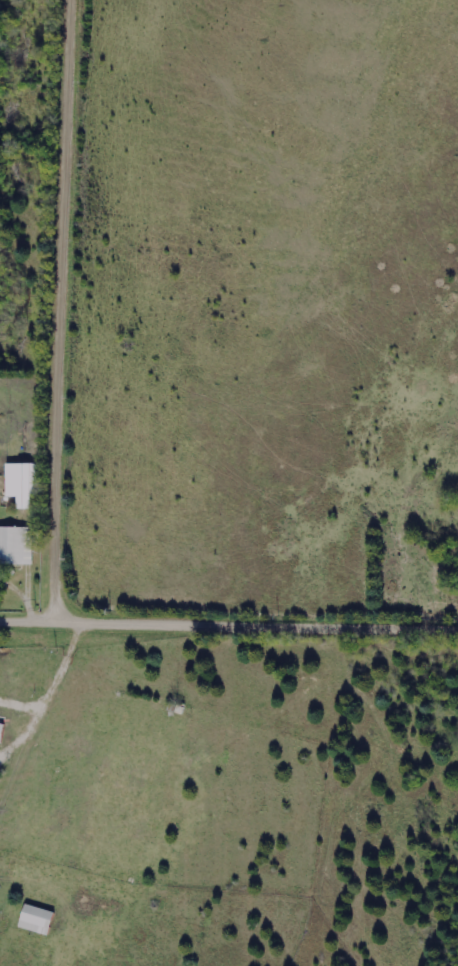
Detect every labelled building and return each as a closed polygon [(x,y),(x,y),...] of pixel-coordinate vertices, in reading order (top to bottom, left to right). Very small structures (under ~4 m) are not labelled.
[(26,483),(26,511),(17,511),(17,483),(26,483)] [(31,566),(0,566),(0,527),(31,527),(31,566)] [(55,911),(51,936),(21,931),(25,907),(55,911)]
